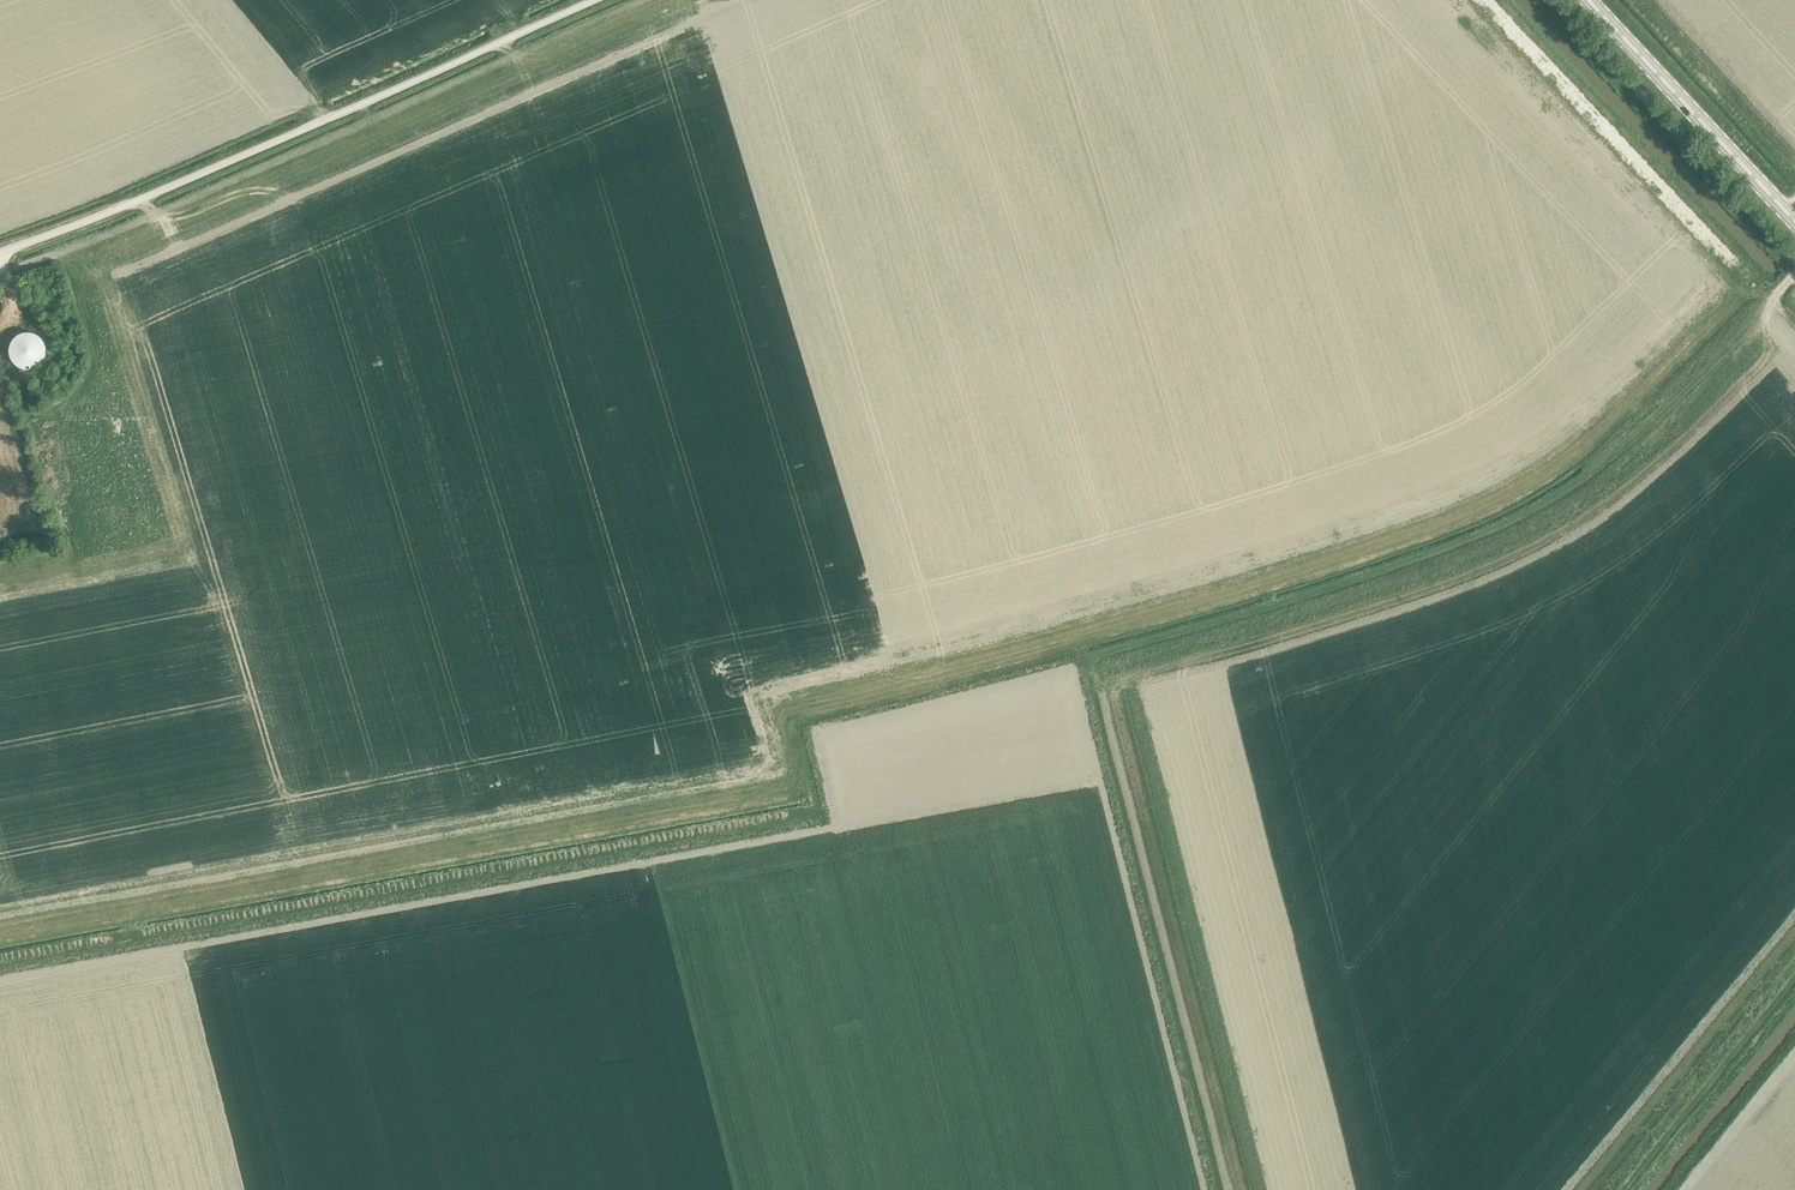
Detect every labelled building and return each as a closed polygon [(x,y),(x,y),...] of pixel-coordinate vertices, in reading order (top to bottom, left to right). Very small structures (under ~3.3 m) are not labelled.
[(9,344),(8,350),(9,356),(12,361),(16,365),(21,368),(27,369),(32,368),(38,365),(42,361),(44,356),(45,350),(44,344),(42,339),(38,335),(32,332),(27,332),(21,332),(16,335),(12,339),(9,344)]
